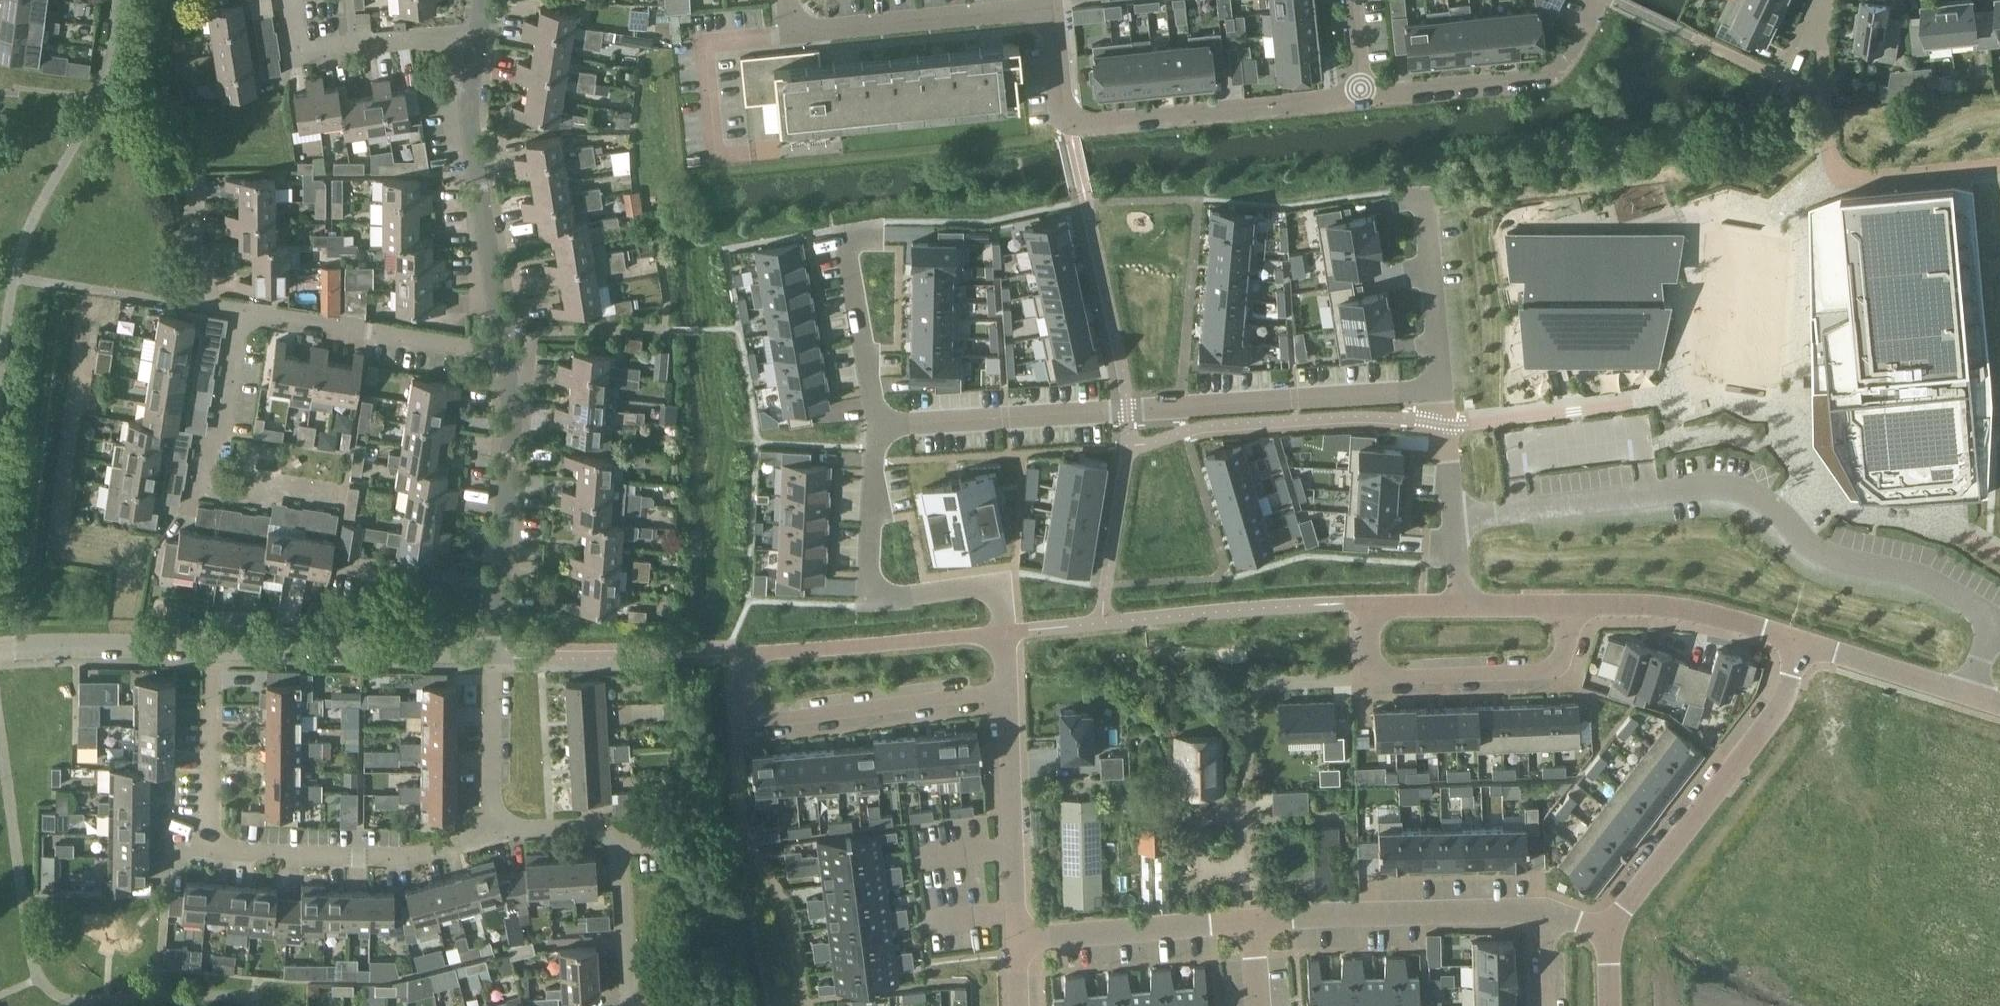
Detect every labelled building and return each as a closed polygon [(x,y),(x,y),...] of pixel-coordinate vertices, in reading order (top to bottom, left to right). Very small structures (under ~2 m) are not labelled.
[(0,6),(0,11),(44,17),(59,19),(60,11),(45,9),(46,0),(0,0),(0,5),(0,6)] [(400,11),(436,8),(435,0),(399,0),(400,11)] [(665,13),(691,11),(690,0),(664,0),(665,13)] [(1146,0),(1133,1),(1134,10),(1147,9),(1146,0)] [(1146,0),(1147,9),(1159,8),(1159,0),(1148,0),(1146,0)] [(1272,12),(1314,7),(1313,0),(1271,0),(1272,12)] [(1513,12),(1518,54),(1528,53),(1534,56),(1536,52),(1541,52),(1540,43),(1559,5),(1562,0),(1535,0),(1536,10),(1513,12)] [(1783,19),(1742,0),(1738,0),(1728,21),(1724,19),(1718,33),(1743,45),(1749,32),(1767,41),(1772,29),(1776,30),(1781,19),(1782,20),(1783,19)] [(1783,19),(1781,18),(1787,7),(1783,5),(1786,0),(1742,0),(1783,19)] [(1857,13),(1855,30),(1858,30),(1856,44),(1881,48),(1880,58),(1894,60),(1899,26),(1886,24),(1889,3),(1885,3),(1885,0),(1863,0),(1861,13),(1857,13)] [(1947,1),(1952,45),(1975,43),(1975,47),(1989,46),(1986,17),(1974,19),(1972,0),(1964,0),(1948,2),(1948,1),(1947,1)] [(1986,17),(1989,46),(1999,45),(1999,0),(1997,0),(1999,16),(1986,17)] [(1924,23),(1911,25),(1914,53),(1929,52),(1928,47),(1952,45),(1947,1),(1946,1),(1947,2),(1922,4),(1924,23)] [(1120,3),(1112,4),(1113,16),(1122,15),(1120,3)] [(211,31),(246,26),(242,4),(208,9),(211,31)] [(1112,4),(1103,5),(1104,17),(1113,16),(1112,4)] [(1229,4),(1217,5),(1218,17),(1224,16),(1230,16),(1229,4)] [(601,38),(609,40),(611,29),(605,28),(604,31),(572,26),(574,12),(539,6),(536,21),(523,19),(522,26),(571,34),(585,36),(601,38)] [(1314,7),(1272,12),(1274,33),(1316,29),(1314,7)] [(1448,8),(1426,11),(1432,63),(1453,60),(1448,8)] [(1449,8),(1448,8),(1453,60),(1475,58),(1471,16),(1450,18),(1449,8)] [(0,11),(0,33),(41,38),(41,40),(47,41),(48,28),(58,29),(58,28),(59,19),(44,17),(0,11)] [(1406,15),(1391,16),(1395,52),(1407,51),(1408,65),(1432,63),(1426,11),(1427,21),(1407,23),(1406,15)] [(1513,12),(1492,14),(1496,56),(1518,54),(1513,12)] [(252,16),(254,25),(273,22),(271,13),(252,16)] [(692,16),(695,30),(706,28),(704,14),(692,16)] [(1492,14),(1471,16),(1475,58),(1496,56),(1492,14)] [(1224,16),(1226,29),(1234,28),(1233,16),(1230,16),(1224,16)] [(273,22),(254,25),(255,33),(274,30),(273,22)] [(214,53),(249,47),(246,26),(211,31),(214,53)] [(568,56),(571,34),(522,26),(521,34),(534,37),(532,50),(568,56)] [(1318,50),(1316,29),(1274,33),(1276,55),(1318,50)] [(1220,32),(1188,35),(1193,87),(1213,85),(1212,70),(1224,69),(1220,32)] [(44,62),(43,69),(67,73),(69,55),(55,53),(40,52),(41,40),(41,38),(0,33),(0,56),(44,62)] [(1188,44),(1170,46),(1174,88),(1193,87),(1188,35),(1187,35),(1188,44)] [(583,46),(599,49),(601,38),(585,36),(583,46)] [(184,38),(172,40),(173,51),(186,49),(184,38)] [(1131,40),(1112,42),(1117,94),(1137,92),(1133,50),(1132,50),(1131,40)] [(1112,42),(1092,44),(1094,68),(1094,69),(1089,70),(1091,81),(1095,81),(1095,82),(1097,96),(1117,94),(1112,42)] [(740,57),(745,105),(776,102),(780,136),(841,130),(839,113),(1015,96),(1016,104),(1018,104),(1015,71),(1021,70),(1018,43),(1002,44),(1003,51),(821,70),(819,49),(740,57)] [(1170,46),(1151,48),(1155,90),(1174,88),(1170,46)] [(1227,47),(1229,60),(1241,59),(1241,58),(1237,58),(1236,46),(1227,47)] [(218,74),(253,69),(249,47),(214,53),(218,74)] [(1151,48),(1133,50),(1137,92),(1155,90),(1151,48)] [(564,77),(568,56),(532,50),(530,64),(516,62),(515,69),(564,77)] [(1318,50),(1276,55),(1279,78),(1293,77),(1294,77),(1294,81),(1306,80),(1306,76),(1307,76),(1307,75),(1321,74),(1318,50)] [(278,57),(259,60),(260,68),(279,65),(278,57)] [(1229,60),(1231,83),(1243,81),(1241,59),(1229,60)] [(281,73),(279,65),(260,68),(262,76),(281,73)] [(253,69),(218,74),(221,96),(256,91),(253,69)] [(525,93),(561,99),(564,77),(515,69),(514,77),(527,79),(525,93)] [(579,70),(577,79),(595,82),(596,72),(579,70)] [(1912,70),(1900,71),(1902,86),(1914,85),(1912,70)] [(342,121),(336,85),(323,88),(321,74),(313,76),(321,124),(342,121)] [(298,128),(321,124),(313,76),(306,77),(307,90),(293,92),(298,128)] [(380,79),(388,127),(410,124),(408,114),(421,112),(418,90),(404,92),(404,88),(389,90),(387,77),(380,79)] [(366,131),(388,127),(380,79),(372,80),(374,93),(360,95),(366,131)] [(593,92),(595,82),(577,79),(576,89),(593,92)] [(366,131),(360,95),(347,97),(344,84),(336,85),(342,121),(344,134),(366,131)] [(561,99),(525,93),(523,106),(510,104),(508,113),(588,125),(589,115),(559,110),(561,99)] [(514,165),(563,158),(560,136),(524,141),(527,156),(513,158),(514,165)] [(392,161),(392,171),(408,171),(429,171),(424,140),(412,142),(415,161),(408,161),(392,161)] [(577,149),(578,156),(595,153),(594,145),(577,149)] [(595,153),(578,156),(581,168),(598,164),(595,153)] [(531,185),(567,179),(563,158),(514,165),(516,174),(529,172),(531,185)] [(297,161),(297,172),(313,172),(313,161),(297,161)] [(333,161),(333,171),(347,171),(347,161),(333,161)] [(363,161),(347,161),(347,171),(363,171),(363,161)] [(378,161),(378,171),(392,171),(392,161),(378,161)] [(239,187),(239,198),(274,199),(287,198),(287,185),(274,185),(274,178),(225,178),(225,186),(239,187)] [(382,199),(432,200),(432,193),(419,192),(419,178),(382,178),(382,199)] [(521,209),(570,201),(567,179),(531,185),(533,199),(520,201),(521,209)] [(314,199),(325,199),(325,185),(314,185),(314,199)] [(332,199),(342,199),(342,185),(332,185),(332,199)] [(1843,202),(1809,207),(1813,394),(1861,495),(1907,498),(1988,490),(1993,400),(1981,267),(1979,244),(1974,189),(1954,185),(1843,202)] [(600,187),(584,190),(585,199),(602,196),(600,187)] [(604,207),(602,196),(585,199),(586,199),(587,210),(604,207)] [(225,214),(225,221),(274,221),(274,199),(239,198),(239,214),(225,214)] [(325,215),(325,199),(314,199),(314,215),(325,215)] [(342,215),(342,199),(332,199),(331,215),(342,215)] [(432,208),(432,200),(382,199),(382,222),(419,223),(419,208),(432,208)] [(573,222),(570,201),(521,209),(522,216),(535,214),(538,228),(573,222)] [(1340,207),(1315,211),(1321,248),(1377,239),(1375,227),(1372,227),(1370,215),(1342,220),(1340,207)] [(1211,209),(1209,232),(1211,233),(1212,232),(1252,235),(1252,236),(1255,236),(1257,213),(1211,209)] [(619,216),(601,220),(603,230),(621,227),(619,216)] [(1065,218),(1025,227),(1029,248),(1029,249),(1067,241),(1067,242),(1070,242),(1065,218)] [(554,247),(590,242),(587,220),(573,222),(538,228),(539,237),(553,235),(554,247)] [(274,243),(274,221),(225,221),(225,229),(239,230),(239,243),(274,243)] [(419,236),(419,223),(382,222),(382,244),(396,244),(432,245),(432,236),(419,236)] [(1286,225),(1278,225),(1279,237),(1287,237),(1286,225)] [(912,242),(911,265),(914,265),(914,264),(950,265),(950,266),(962,266),(963,244),(989,244),(989,230),(963,230),(938,229),(937,242),(912,242)] [(1211,233),(1210,253),(1250,257),(1252,236),(1252,235),(1212,232),(1211,233)] [(1571,232),(1507,232),(1511,274),(1525,274),(1525,359),(1554,360),(1554,357),(1562,357),(1562,359),(1588,360),(1588,357),(1595,357),(1595,360),(1658,360),(1658,274),(1672,274),(1679,232),(1578,232),(1578,235),(1571,235),(1571,232)] [(313,244),(326,244),(328,244),(328,233),(313,233),(313,244)] [(328,233),(328,244),(341,243),(344,243),(344,233),(328,233)] [(1288,249),(1287,237),(1279,237),(1280,249),(1288,249)] [(1377,239),(1321,248),(1327,287),(1352,283),(1350,269),(1378,265),(1376,252),(1379,252),(1377,239)] [(1029,248),(1027,249),(1032,272),(1037,271),(1037,270),(1072,262),(1067,242),(1067,241),(1029,249),(1029,248)] [(545,271),(594,263),(590,242),(554,247),(557,261),(543,264),(545,271)] [(1000,254),(999,242),(991,242),(992,254),(1000,254)] [(288,243),(274,243),(239,243),(239,252),(252,252),(252,264),(288,265),(288,243)] [(341,243),(328,244),(326,244),(326,254),(341,254),(341,243)] [(341,243),(341,254),(357,254),(357,243),(344,243),(341,243)] [(798,243),(755,250),(760,280),(803,272),(798,243)] [(432,258),(432,245),(396,244),(396,266),(445,266),(445,258),(432,258)] [(605,251),(607,261),(624,258),(623,249),(605,251)] [(1289,254),(1292,276),(1305,274),(1302,252),(1289,254)] [(1210,253),(1208,274),(1248,278),(1250,257),(1210,253)] [(1001,266),(1000,254),(992,254),(993,266),(1001,266)] [(626,268),(624,258),(607,261),(608,271),(626,268)] [(1072,262),(1037,270),(1037,271),(1041,290),(1041,291),(1077,283),(1072,262)] [(561,290),(597,285),(594,263),(545,271),(546,279),(559,276),(561,290)] [(288,288),(288,265),(252,264),(252,279),(239,279),(239,288),(288,288)] [(914,265),(914,282),(949,283),(949,282),(950,266),(950,265),(914,264),(914,265)] [(993,277),(992,265),(985,265),(985,277),(993,277)] [(339,266),(320,267),(321,290),(339,290),(339,278),(339,266)] [(373,266),(344,266),(345,287),(355,287),(366,287),(373,287),(373,266)] [(445,273),(445,266),(396,266),(396,287),(432,287),(432,273),(445,273)] [(1283,280),(1282,268),(1274,268),(1275,280),(1283,280)] [(743,283),(741,271),(733,272),(735,284),(743,283)] [(753,281),(750,282),(754,306),(765,305),(807,297),(803,272),(760,280),(753,281)] [(1208,274),(1206,296),(1242,299),(1241,300),(1246,301),(1248,278),(1208,274)] [(914,282),(913,300),(954,301),(954,300),(954,282),(949,282),(949,283),(914,282)] [(1041,290),(1032,292),(1037,315),(1046,313),(1046,312),(1081,304),(1077,283),(1041,291),(1041,290)] [(1352,283),(1327,287),(1334,326),(1390,317),(1388,304),(1385,305),(1383,292),(1354,297),(1352,283)] [(563,304),(550,306),(551,315),(601,307),(597,285),(561,290),(563,304)] [(1010,298),(1009,286),(1001,286),(1002,298),(1010,298)] [(355,287),(345,287),(344,311),(366,311),(366,287),(355,287)] [(432,287),(396,287),(396,310),(402,310),(403,314),(422,314),(422,310),(445,310),(445,301),(432,301),(432,287)] [(995,301),(994,289),(986,289),(987,301),(995,301)] [(1284,301),(1284,289),(1276,290),(1276,302),(1284,301)] [(747,308),(745,296),(737,297),(739,309),(747,308)] [(1206,296),(1204,318),(1240,321),(1240,320),(1241,300),(1242,299),(1206,296)] [(807,297),(765,305),(770,332),(812,324),(807,297)] [(632,308),(630,298),(613,301),(615,311),(632,308)] [(913,300),(913,318),(958,319),(959,300),(954,300),(954,301),(913,300)] [(996,313),(995,301),(987,301),(988,313),(996,313)] [(1285,313),(1284,301),(1276,302),(1277,314),(1285,313)] [(1081,304),(1046,312),(1046,313),(1051,332),(1051,333),(1086,325),(1081,304)] [(749,320),(747,308),(739,309),(741,321),(749,320)] [(1011,320),(1010,308),(1002,308),(1003,320),(1011,320)] [(159,314),(155,335),(191,340),(192,332),(200,333),(201,329),(225,333),(227,317),(194,311),(193,320),(159,314)] [(1390,317),(1334,326),(1340,363),(1364,359),(1362,346),(1391,342),(1389,330),(1392,329),(1390,317)] [(913,318),(913,336),(948,337),(948,338),(958,338),(958,319),(913,318)] [(1202,338),(1202,339),(1247,343),(1247,342),(1249,321),(1240,320),(1240,321),(1204,318),(1202,338)] [(1012,332),(1011,320),(1003,320),(1004,332),(1012,332)] [(770,332),(762,333),(767,360),(774,359),(817,351),(812,324),(770,332)] [(997,337),(996,325),(988,325),(989,337),(997,337)] [(1051,332),(1041,334),(1046,355),(1046,356),(1090,346),(1086,325),(1051,333),(1051,332)] [(1287,345),(1286,333),(1279,333),(1279,346),(1287,345)] [(196,357),(197,352),(189,351),(191,340),(155,335),(152,356),(195,363),(196,357)] [(625,335),(624,347),(641,348),(642,337),(625,335)] [(912,353),(912,354),(948,355),(948,354),(948,338),(948,337),(913,336),(912,353)] [(998,349),(997,337),(989,337),(990,349),(998,349)] [(291,390),(296,354),(282,352),(285,339),(276,338),(268,387),(291,390)] [(1199,338),(1197,362),(1248,366),(1250,343),(1247,342),(1247,343),(1202,339),(1202,338),(1199,338)] [(311,407),(313,394),(320,345),(312,344),(310,356),(296,354),(291,390),(289,404),(311,407)] [(334,397),(339,361),(325,359),(327,346),(320,345),(313,394),(334,397)] [(558,363),(558,370),(606,374),(622,375),(639,376),(640,367),(607,364),(608,352),(606,352),(606,346),(589,345),(589,351),(573,349),(571,363),(558,363)] [(1046,355),(1043,356),(1048,379),(1098,368),(1093,345),(1090,346),(1046,356),(1046,355)] [(1288,357),(1287,345),(1279,346),(1280,357),(1288,357)] [(1295,361),(1307,359),(1306,348),(1294,350),(1295,361)] [(339,361),(334,397),(356,401),(363,352),(354,350),(352,363),(339,361)] [(663,377),(663,350),(651,350),(651,377),(663,377)] [(747,352),(749,364),(757,362),(754,350),(747,352)] [(817,351),(774,359),(779,384),(821,376),(817,351)] [(1014,363),(1013,351),(1005,352),(1006,364),(1014,363)] [(909,353),(909,377),(935,377),(935,390),(960,389),(961,354),(948,354),(948,355),(912,354),(912,353),(909,353)] [(185,374),(193,376),(193,373),(195,363),(152,356),(149,377),(184,383),(185,374)] [(196,357),(195,363),(214,366),(215,360),(196,357)] [(759,374),(757,362),(749,364),(751,375),(759,374)] [(214,366),(195,363),(193,373),(212,376),(214,366)] [(1015,375),(1014,363),(1006,364),(1007,376),(1015,375)] [(378,366),(367,364),(365,380),(375,382),(378,366)] [(605,384),(606,374),(558,370),(557,378),(570,379),(569,393),(604,396),(605,384)] [(638,387),(639,376),(622,375),(621,385),(638,387)] [(821,376),(779,384),(784,413),(787,413),(789,426),(812,422),(810,409),(826,406),(821,376)] [(180,405),(184,383),(149,377),(145,400),(180,405)] [(408,399),(443,404),(445,391),(458,394),(460,385),(412,378),(408,399)] [(555,406),(554,413),(603,418),(635,420),(636,410),(614,408),(615,396),(604,396),(569,393),(568,407),(555,406)] [(189,399),(188,406),(207,409),(208,402),(189,399)] [(370,414),(372,414),(374,401),(362,399),(360,412),(370,414)] [(441,419),(443,404),(408,399),(405,420),(453,427),(454,421),(441,419)] [(177,427),(180,405),(145,400),(142,421),(177,427)] [(206,418),(207,409),(188,406),(187,415),(206,418)] [(371,417),(372,414),(370,414),(360,412),(357,429),(383,433),(385,419),(371,417)] [(609,448),(611,428),(635,430),(635,420),(603,418),(554,413),(554,421),(567,423),(566,437),(585,438),(584,446),(609,448)] [(255,416),(252,435),(261,436),(264,418),(255,416)] [(129,419),(125,440),(160,446),(163,425),(177,428),(177,427),(142,421),(129,419)] [(452,437),(453,427),(405,420),(402,441),(437,446),(439,434),(452,437)] [(305,443),(308,424),(299,423),(296,442),(305,443)] [(308,424),(305,443),(313,444),(316,426),(308,424)] [(351,431),(342,430),(339,448),(348,450),(351,431)] [(1350,432),(1347,469),(1350,469),(1350,468),(1396,471),(1396,472),(1399,473),(1400,449),(1374,447),(1375,434),(1350,432)] [(112,461),(157,468),(160,446),(125,440),(115,439),(112,461)] [(169,441),(168,447),(187,450),(188,444),(169,441)] [(389,453),(387,463),(398,465),(411,467),(446,473),(447,464),(434,462),(437,446),(402,441),(400,454),(389,453)] [(1277,452),(1274,441),(1266,443),(1270,455),(1277,452)] [(352,457),(363,459),(366,444),(355,442),(352,457)] [(275,477),(273,443),(247,444),(247,453),(253,453),(254,478),(275,477)] [(1240,443),(1206,454),(1211,472),(1245,462),(1240,443)] [(187,450),(168,447),(167,457),(186,460),(187,450)] [(781,450),(781,464),(783,464),(781,493),(825,495),(826,465),(810,465),(810,452),(781,450)] [(629,451),(629,460),(646,461),(646,452),(629,451)] [(1281,464),(1277,452),(1270,455),(1273,466),(1281,464)] [(576,477),(611,480),(613,457),(565,453),(564,462),(577,462),(576,477)] [(74,457),(73,466),(99,467),(99,458),(74,457)] [(361,474),(363,459),(352,457),(350,472),(361,474)] [(1062,459),(1046,562),(1085,568),(1101,466),(1062,459)] [(109,483),(153,490),(157,468),(112,461),(109,483)] [(1245,462),(1211,472),(1216,489),(1250,479),(1245,462)] [(1038,474),(1039,466),(1027,465),(1026,473),(1038,474)] [(397,478),(396,485),(408,487),(456,495),(457,488),(444,486),(446,473),(411,467),(409,480),(397,478)] [(1350,469),(1349,490),(1394,493),(1396,472),(1396,471),(1350,468),(1350,469)] [(949,482),(921,488),(935,554),(1002,541),(995,508),(1003,506),(995,472),(961,480),(960,478),(959,478),(959,480),(951,482),(950,480),(949,480),(949,482)] [(1037,482),(1038,474),(1026,473),(1025,481),(1037,482)] [(1287,487),(1284,475),(1276,478),(1280,489),(1287,487)] [(1303,487),(1299,475),(1292,477),(1295,489),(1303,487)] [(628,482),(611,480),(576,477),(575,490),(562,489),(561,497),(643,504),(644,494),(627,493),(628,482)] [(1250,479),(1216,489),(1221,506),(1256,496),(1250,479)] [(1037,490),(1037,482),(1025,481),(1025,489),(1037,490)] [(150,510),(153,490),(109,483),(104,516),(121,519),(123,508),(132,509),(130,523),(156,527),(158,511),(150,510)] [(162,483),(161,491),(180,495),(181,486),(162,483)] [(346,498),(357,499),(359,486),(348,485),(346,498)] [(455,503),(456,495),(408,487),(405,507),(440,513),(442,501),(455,503)] [(1291,498),(1287,487),(1280,489),(1283,501),(1291,498)] [(1306,498),(1303,487),(1295,489),(1299,500),(1306,498)] [(1036,498),(1037,490),(1025,489),(1024,497),(1036,498)] [(1347,510),(1347,511),(1393,514),(1394,493),(1349,490),(1347,510)] [(160,500),(179,503),(180,495),(161,491),(160,500)] [(781,493),(780,521),(823,523),(825,495),(781,493)] [(1256,496),(1221,506),(1226,524),(1261,513),(1256,496)] [(643,514),(643,504),(561,497),(561,505),(574,506),(573,520),(625,524),(626,513),(643,514)] [(354,517),(357,499),(346,498),(343,515),(354,517)] [(204,525),(208,506),(198,504),(194,523),(204,525)] [(286,505),(283,524),(291,525),(294,506),(286,505)] [(211,526),(214,507),(208,506),(204,525),(211,526)] [(302,507),(294,506),(291,525),(299,526),(302,507)] [(437,529),(440,513),(405,507),(401,530),(449,538),(450,531),(437,529)] [(1298,521),(1294,510),(1287,512),(1290,523),(1298,521)] [(1345,510),(1342,546),(1367,548),(1368,535),(1394,537),(1396,514),(1393,514),(1347,511),(1347,510),(1345,510)] [(217,571),(216,580),(237,584),(249,512),(241,511),(238,530),(236,530),(235,537),(223,536),(217,571)] [(254,533),(257,513),(249,512),(237,584),(260,587),(268,529),(265,542),(254,540),(255,533),(254,533)] [(330,512),(327,531),(335,532),(338,513),(330,512)] [(1261,513),(1226,524),(1231,541),(1266,531),(1261,513)] [(1034,524),(1035,516),(1023,515),(1022,523),(1034,524)] [(654,526),(625,524),(573,520),(572,528),(586,529),(585,543),(620,546),(621,537),(636,539),(639,536),(653,537),(654,526)] [(755,532),(762,532),(763,520),(755,520),(755,532)] [(780,521),(779,548),(822,550),(823,523),(780,521)] [(1301,533),(1298,521),(1290,523),(1294,535),(1301,533)] [(342,522),(337,552),(357,555),(362,525),(342,522)] [(1033,532),(1034,524),(1022,523),(1022,531),(1033,532)] [(449,538),(401,530),(388,527),(386,540),(399,542),(397,553),(432,559),(435,544),(448,546),(449,538)] [(161,572),(196,577),(198,567),(203,533),(180,529),(178,542),(166,540),(161,572)] [(284,567),(290,533),(268,529),(261,576),(282,579),(284,567)] [(1033,540),(1033,532),(1022,531),(1021,539),(1033,540)] [(1266,531),(1231,541),(1237,559),(1271,549),(1266,531)] [(198,567),(196,577),(216,580),(217,571),(223,536),(203,533),(198,567)] [(307,571),(312,536),(290,533),(284,567),(307,571)] [(312,536),(307,571),(328,574),(333,540),(312,536)] [(1032,548),(1033,540),(1021,539),(1020,547),(1032,548)] [(618,568),(620,546),(585,543),(584,556),(570,555),(570,563),(618,568)] [(779,548),(778,578),(780,578),(780,593),(805,593),(805,580),(822,580),(823,550),(779,548)] [(633,560),(633,569),(651,570),(651,561),(633,560)] [(617,589),(618,568),(570,563),(569,571),(582,572),(581,586),(617,589)] [(633,569),(633,579),(651,580),(651,570),(633,569)] [(615,611),(617,589),(581,586),(580,600),(567,599),(566,607),(615,611)] [(645,620),(646,610),(628,608),(628,618),(645,620)] [(1607,636),(1601,657),(1618,663),(1613,679),(1612,679),(1607,693),(1631,701),(1635,688),(1648,646),(1625,639),(1624,642),(1607,636)] [(1635,688),(1631,701),(1639,703),(1644,705),(1648,692),(1658,695),(1664,677),(1679,681),(1675,695),(1688,699),(1698,667),(1686,663),(1687,662),(1670,656),(1671,654),(1648,646),(1635,688)] [(1698,667),(1688,699),(1702,703),(1706,690),(1728,697),(1734,679),(1751,684),(1757,664),(1740,659),(1741,656),(1717,649),(1710,671),(1698,667)] [(410,682),(410,669),(377,669),(377,681),(410,682)] [(260,691),(260,705),(266,705),(266,704),(300,704),(307,704),(307,696),(310,696),(311,673),(299,673),(299,682),(266,682),(266,691),(260,691)] [(567,706),(604,704),(603,679),(565,682),(567,706)] [(134,702),(174,702),(174,680),(134,680),(134,702)] [(79,681),(78,702),(103,702),(110,702),(118,702),(118,681),(103,681),(79,681)] [(456,706),(456,684),(422,684),(422,698),(416,698),(416,706),(422,706),(456,706)] [(671,685),(663,685),(663,700),(671,700),(671,685)] [(360,705),(360,694),(360,691),(342,691),(342,705),(359,705),(360,705)] [(266,705),(266,726),(300,726),(300,712),(307,712),(315,712),(315,697),(310,696),(307,696),(307,704),(300,704),(266,704),(266,705)] [(408,713),(408,698),(399,698),(399,706),(399,713),(408,713)] [(455,728),(456,706),(422,706),(416,706),(416,698),(408,698),(408,713),(421,714),(421,727),(455,728)] [(671,716),(671,700),(663,700),(663,716),(671,716)] [(1332,701),(1279,703),(1280,739),(1323,738),(1324,757),(1344,757),(1343,735),(1333,736),(1332,701)] [(174,725),(174,702),(134,702),(133,724),(174,725)] [(1578,702),(1552,703),(1554,747),(1579,746),(1578,702)] [(1552,703),(1526,704),(1528,748),(1554,747),(1552,703)] [(568,730),(606,727),(604,704),(567,706),(568,730)] [(1526,704),(1501,705),(1502,749),(1528,748),(1526,704)] [(1501,705),(1475,706),(1476,742),(1477,750),(1502,749),(1501,705)] [(1475,706),(1455,707),(1456,743),(1476,742),(1475,706)] [(1455,707),(1434,708),(1436,743),(1456,743),(1455,707)] [(79,726),(90,726),(90,708),(79,708),(79,726)] [(1414,708),(1394,709),(1395,745),(1415,744),(1414,708)] [(1434,708),(1414,708),(1415,744),(1436,743),(1434,708)] [(1076,709),(1060,710),(1062,757),(1092,756),(1090,713),(1077,713),(1076,709)] [(1394,709),(1373,710),(1375,746),(1395,745),(1394,709)] [(1630,714),(1623,723),(1630,729),(1637,719),(1630,714)] [(1623,723),(1616,733),(1623,738),(1630,729),(1623,723)] [(173,747),(174,725),(133,724),(133,746),(173,747)] [(387,724),(365,724),(365,734),(387,734),(387,724)] [(1665,724),(1650,744),(1685,771),(1701,751),(1690,743),(1691,742),(1688,739),(1686,740),(1665,724)] [(266,726),(266,747),(300,747),(306,747),(307,740),(300,740),(300,726),(266,726)] [(455,749),(455,728),(421,727),(421,741),(416,741),(416,749),(421,749),(455,749)] [(568,730),(570,754),(607,751),(606,727),(568,730)] [(980,771),(978,751),(980,751),(979,746),(978,746),(976,731),(955,732),(958,773),(959,773),(980,771)] [(958,773),(955,732),(935,734),(938,779),(960,778),(959,773),(958,773)] [(78,745),(97,745),(97,734),(78,734),(78,745)] [(938,779),(935,734),(914,736),(917,772),(916,772),(917,781),(938,779)] [(1221,790),(1220,735),(1174,737),(1176,791),(1221,790)] [(917,772),(914,736),(894,737),(897,773),(916,772),(917,772)] [(897,773),(894,737),(873,739),(873,745),(874,745),(877,775),(878,775),(897,773)] [(266,747),(265,769),(299,769),(300,755),(306,755),(314,755),(315,740),(307,740),(306,747),(300,747),(266,747)] [(407,757),(408,741),(399,741),(399,749),(399,757),(407,757)] [(455,771),(455,749),(421,749),(416,749),(416,741),(408,741),(407,757),(421,757),(421,771),(455,771)] [(613,743),(614,751),(629,750),(629,742),(613,743)] [(1650,744),(1634,764),(1670,791),(1685,771),(1650,744)] [(96,759),(97,745),(78,745),(78,759),(96,759)] [(877,775),(874,745),(873,745),(854,747),(857,787),(856,787),(857,792),(879,790),(878,775),(877,775)] [(109,760),(109,768),(149,769),(149,768),(173,769),(173,747),(133,746),(133,760),(109,760)] [(857,787),(854,747),(834,748),(837,789),(838,789),(856,787),(857,787)] [(834,748),(813,750),(816,786),(815,786),(816,795),(838,794),(838,789),(837,789),(834,748)] [(630,758),(629,750),(614,751),(614,759),(630,758)] [(813,750),(793,752),(796,787),(815,786),(816,786),(813,750)] [(609,775),(607,751),(570,754),(571,778),(609,775)] [(793,752),(773,753),(776,789),(777,789),(796,787),(793,752)] [(391,772),(392,754),(375,753),(374,771),(391,772)] [(776,789),(773,753),(751,755),(753,771),(751,771),(751,776),(753,775),(755,800),(777,799),(777,789),(776,789)] [(1122,754),(1100,755),(1100,776),(1123,776),(1122,754)] [(1599,754),(1592,763),(1599,769),(1606,760),(1599,754)] [(1592,763),(1585,772),(1592,778),(1599,769),(1592,763)] [(1634,764),(1619,784),(1654,811),(1670,791),(1634,764)] [(1565,765),(1554,766),(1554,775),(1565,774),(1565,765)] [(1330,766),(1331,783),(1339,783),(1339,766),(1330,766)] [(1554,766),(1542,766),(1543,775),(1554,775),(1554,766)] [(91,767),(90,789),(100,789),(100,767),(91,767)] [(1503,767),(1492,768),(1492,777),(1504,776),(1503,767)] [(1515,767),(1503,767),(1504,776),(1515,776),(1515,767)] [(53,768),(52,785),(63,785),(63,768),(53,768)] [(149,791),(149,769),(109,768),(109,790),(149,791)] [(265,769),(265,790),(299,791),(305,791),(306,791),(306,790),(306,783),(305,783),(299,783),(299,769),(265,769)] [(1458,769),(1447,769),(1447,778),(1458,778),(1458,769)] [(1469,769),(1458,769),(1458,778),(1470,778),(1469,769)] [(1428,770),(1417,771),(1417,779),(1429,779),(1428,770)] [(455,793),(455,771),(421,771),(421,784),(416,784),(416,792),(421,792),(455,793)] [(1397,771),(1385,772),(1385,777),(1385,780),(1387,780),(1397,780),(1397,771)] [(1417,771),(1406,771),(1406,780),(1417,779),(1417,771)] [(573,802),(610,800),(609,775),(571,778),(573,802)] [(1397,780),(1387,780),(1388,789),(1389,789),(1399,788),(1399,786),(1399,780),(1397,780)] [(265,790),(265,812),(299,813),(299,799),(306,799),(313,799),(314,799),(314,783),(313,783),(306,783),(306,790),(306,791),(305,791),(299,791),(265,790)] [(1501,783),(1489,783),(1490,792),(1501,792),(1501,783)] [(406,800),(407,784),(399,784),(399,792),(398,800),(406,800)] [(454,815),(455,793),(421,792),(416,792),(416,784),(407,784),(406,800),(421,800),(421,814),(454,815)] [(1472,784),(1460,785),(1461,794),(1472,793),(1472,784)] [(1619,784),(1603,804),(1638,831),(1654,811),(1619,784)] [(1460,785),(1449,785),(1449,794),(1461,794),(1460,785)] [(1431,786),(1420,786),(1420,795),(1432,795),(1431,786)] [(1307,789),(1272,790),(1272,811),(1273,812),(1308,810),(1307,789)] [(1389,789),(1387,798),(1409,803),(1411,794),(1389,789)] [(148,812),(149,791),(109,790),(109,801),(100,802),(100,812),(108,812),(148,812)] [(616,800),(632,799),(631,790),(616,791),(616,800)] [(1569,794),(1562,803),(1569,809),(1576,800),(1569,794)] [(69,795),(55,795),(55,812),(69,812),(69,795)] [(1102,906),(1099,797),(1060,798),(1063,907),(1102,906)] [(1562,803),(1555,812),(1562,818),(1569,809),(1562,803)] [(972,804),(961,805),(962,815),(974,813),(972,804)] [(1603,804),(1588,824),(1623,851),(1638,831),(1603,804)] [(961,805),(950,807),(951,816),(962,815),(961,805)] [(1524,813),(1503,813),(1503,826),(1504,862),(1504,864),(1523,863),(1523,861),(1526,861),(1525,831),(1538,831),(1537,805),(1524,806),(1524,813)] [(234,821),(255,822),(255,809),(234,809),(234,821)] [(932,809),(921,810),(922,820),(933,818),(932,809)] [(350,825),(350,811),(338,810),(337,824),(350,825)] [(921,810),(909,812),(910,821),(922,820),(921,810)] [(55,812),(55,830),(69,830),(69,812),(55,812)] [(108,833),(148,833),(148,812),(108,812),(108,833)] [(891,814),(880,816),(881,825),(893,823),(891,814)] [(880,816),(868,817),(870,826),(881,825),(880,816)] [(851,819),(839,821),(841,830),(852,828),(851,819)] [(1401,819),(1378,819),(1379,865),(1383,865),(1383,867),(1402,866),(1402,864),(1401,829),(1401,819)] [(839,821),(828,822),(829,831),(841,830),(839,821)] [(1588,824),(1572,844),(1607,871),(1622,853),(1623,854),(1625,852),(1623,851),(1588,824)] [(810,825),(799,826),(800,835),(812,834),(810,825)] [(799,826),(787,827),(789,837),(800,835),(799,826)] [(1171,910),(1171,908),(1168,851),(1172,851),(1171,826),(1140,827),(1143,911),(1171,910)] [(1339,891),(1337,826),(1286,828),(1288,893),(1339,891)] [(1503,826),(1483,827),(1484,862),(1504,862),(1503,826)] [(1463,827),(1442,828),(1443,863),(1463,863),(1463,827)] [(1483,827),(1463,827),(1463,863),(1484,862),(1483,827)] [(779,828),(767,830),(768,839),(780,838),(779,828)] [(1422,828),(1401,829),(1402,864),(1423,864),(1422,828)] [(1442,828),(1422,828),(1423,864),(1443,863),(1442,828)] [(1553,829),(1544,830),(1544,841),(1553,841),(1553,829)] [(896,830),(884,832),(886,841),(897,839),(896,830)] [(878,831),(847,835),(850,858),(881,854),(878,831)] [(148,856),(148,833),(108,833),(108,855),(148,856)] [(847,835),(816,839),(819,862),(850,858),(847,835)] [(71,855),(71,843),(55,843),(55,855),(71,855)] [(1572,844),(1556,864),(1577,881),(1576,882),(1580,885),(1581,883),(1592,892),(1607,871),(1572,844)] [(550,891),(548,859),(548,853),(525,854),(525,860),(525,867),(510,870),(517,912),(528,910),(527,902),(529,902),(528,892),(550,891)] [(812,854),(801,855),(802,864),(814,863),(812,854)] [(881,854),(850,858),(853,879),(884,875),(881,854)] [(102,877),(102,890),(128,890),(128,877),(148,877),(148,856),(108,855),(108,877),(102,877)] [(571,857),(573,890),(574,898),(597,896),(595,856),(571,857)] [(550,891),(573,890),(571,857),(548,859),(550,891)] [(850,858),(819,862),(822,883),(853,879),(850,858)] [(486,859),(470,863),(472,871),(480,903),(481,903),(494,899),(496,905),(499,907),(505,906),(507,914),(517,912),(510,870),(496,872),(494,865),(488,867),(486,859)] [(814,863),(802,864),(803,873),(815,872),(814,863)] [(900,864),(889,866),(890,875),(901,873),(900,864)] [(472,871),(450,877),(459,909),(460,915),(473,911),(482,909),(481,903),(480,903),(472,871)] [(901,873),(890,875),(891,884),(902,882),(901,873)] [(884,875),(853,879),(856,901),(887,897),(884,875)] [(460,915),(459,909),(450,877),(428,883),(436,915),(450,911),(451,917),(460,915)] [(853,879),(822,883),(825,905),(856,901),(853,879)] [(207,882),(184,880),(182,900),(171,899),(169,922),(203,925),(204,915),(207,882)] [(207,882),(204,915),(226,917),(229,884),(207,882)] [(401,907),(402,916),(406,940),(417,938),(416,934),(440,929),(436,915),(428,883),(405,889),(410,905),(401,907)] [(250,919),(253,887),(229,884),(226,917),(230,917),(229,926),(248,928),(249,919),(250,919)] [(285,940),(288,896),(276,896),(277,889),(253,887),(250,919),(273,921),(272,931),(275,932),(275,939),(285,940)] [(323,934),(323,923),(323,891),(301,890),(301,897),(288,896),(285,940),(297,941),(297,933),(301,933),(323,934)] [(323,891),(323,923),(337,924),(337,934),(346,934),(346,924),(347,891),(323,891)] [(347,891),(346,924),(359,924),(359,934),(369,934),(369,924),(369,891),(347,891)] [(392,892),(369,891),(369,924),(382,924),(382,929),(390,934),(394,933),(395,942),(406,940),(402,916),(392,916),(392,892)] [(818,896),(806,898),(808,907),(819,905),(818,896)] [(887,897),(856,901),(859,922),(889,918),(887,897)] [(856,901),(825,905),(828,926),(859,922),(856,901)] [(819,905),(808,907),(809,916),(820,915),(819,905)] [(906,907),(894,908),(895,917),(907,916),(906,907)] [(575,919),(576,929),(612,927),(612,914),(576,916),(576,919),(575,919)] [(907,916),(895,917),(896,926),(908,925),(907,916)] [(889,918),(859,922),(861,944),(892,940),(889,918)] [(565,930),(576,929),(575,919),(564,920),(565,930)] [(859,922),(828,926),(830,948),(861,944),(859,922)] [(471,955),(469,946),(467,938),(456,941),(458,949),(460,958),(471,955)] [(824,939),(812,941),(813,950),(825,948),(824,939)] [(892,940),(861,944),(864,965),(895,961),(892,940)] [(1513,940),(1470,941),(1471,963),(1516,962),(1516,961),(1513,961),(1513,954),(1515,954),(1515,951),(1513,951),(1513,940)] [(511,946),(513,958),(537,953),(535,942),(511,946)] [(469,946),(471,955),(481,953),(479,943),(469,946)] [(861,944),(830,948),(833,969),(864,965),(861,944)] [(441,961),(453,959),(450,945),(439,947),(441,961)] [(560,972),(597,970),(595,946),(559,948),(560,972)] [(825,948),(813,950),(814,959),(826,957),(825,948)] [(911,950),(900,951),(901,960),(912,959),(911,950)] [(1383,977),(1374,977),(1374,1001),(1396,1000),(1395,956),(1385,956),(1383,977)] [(1404,956),(1395,956),(1396,1000),(1421,1000),(1421,996),(1419,996),(1418,976),(1408,976),(1404,956)] [(1440,956),(1428,956),(1428,965),(1440,964),(1440,956)] [(344,977),(345,957),(335,957),(335,977),(344,977)] [(345,957),(344,977),(357,977),(358,957),(345,957)] [(1340,978),(1331,978),(1331,1002),(1353,1001),(1352,957),(1342,958),(1340,978)] [(1362,957),(1352,957),(1353,1001),(1374,1001),(1374,977),(1365,977),(1362,957)] [(475,961),(477,970),(488,967),(485,958),(475,961)] [(1309,999),(1307,999),(1307,1002),(1331,1002),(1331,978),(1321,978),(1318,958),(1308,958),(1309,999)] [(912,959),(901,960),(902,969),(914,968),(912,959)] [(213,960),(212,969),(222,970),(223,961),(213,960)] [(234,962),(223,961),(222,970),(233,971),(234,962)] [(467,972),(477,970),(475,961),(465,963),(467,972)] [(895,961),(864,965),(867,987),(898,983),(895,961)] [(1516,962),(1471,963),(1471,985),(1516,984),(1516,962)] [(374,963),(374,977),(393,976),(393,963),(374,963)] [(284,979),(304,980),(305,966),(285,965),(284,979)] [(864,965),(833,969),(836,991),(867,987),(864,965)] [(1183,986),(1185,1005),(1209,1005),(1207,1005),(1204,966),(1194,966),(1193,985),(1183,986)] [(1160,969),(1163,1005),(1185,1005),(1183,986),(1173,987),(1170,968),(1160,969)] [(1140,989),(1141,1005),(1163,1005),(1160,969),(1151,970),(1150,989),(1140,989)] [(429,972),(433,989),(443,986),(439,970),(429,972)] [(523,1005),(558,1005),(558,996),(562,996),(599,993),(597,970),(560,972),(561,986),(545,987),(546,996),(533,997),(521,998),(523,1005)] [(1117,972),(1120,1005),(1141,1005),(1140,989),(1130,990),(1127,971),(1117,972)] [(433,989),(429,972),(418,975),(408,978),(407,997),(433,990),(433,989)] [(1097,993),(1098,1005),(1120,1005),(1117,972),(1108,973),(1107,992),(1097,993)] [(1074,975),(1065,976),(1064,995),(1053,996),(1054,1005),(1076,1005),(1074,975)] [(1074,975),(1076,1005),(1098,1005),(1097,993),(1087,993),(1084,975),(1074,975)] [(1441,977),(1428,977),(1429,986),(1441,986),(1441,977)] [(829,982),(817,983),(819,992),(830,991),(829,982)] [(332,993),(343,993),(343,983),(332,983),(332,993)] [(343,983),(343,993),(353,993),(353,983),(343,983)] [(375,993),(386,993),(386,984),(375,984),(375,993)] [(386,984),(386,993),(396,994),(396,984),(386,984)] [(1471,985),(1472,1005),(1496,1005),(1514,1005),(1514,985),(1516,985),(1516,984),(1471,985)] [(965,987),(954,987),(954,997),(966,996),(965,987)] [(924,990),(913,991),(914,1000),(925,999),(924,990)] [(913,991),(901,993),(903,1002),(914,1000),(913,991)] [(863,998),(864,1005),(870,1005),(876,1005),(874,996),(863,998)] [(852,999),(852,1005),(864,1005),(863,998),(852,999)]
